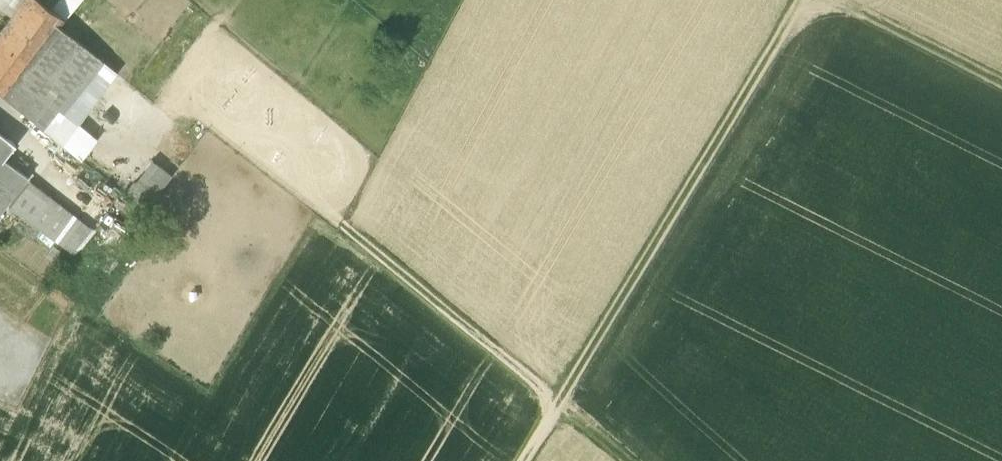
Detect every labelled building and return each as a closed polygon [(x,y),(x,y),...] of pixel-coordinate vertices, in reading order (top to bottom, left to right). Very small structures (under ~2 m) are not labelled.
[(0,47),(0,63),(18,76),(57,25),(64,15),(60,11),(57,15),(38,0),(35,0),(0,47)] [(18,76),(2,96),(43,129),(56,112),(62,117),(105,63),(57,25),(18,76)] [(0,63),(0,95),(2,96),(18,76),(0,63)] [(2,161),(14,146),(0,135),(0,164),(2,161)] [(62,146),(51,160),(71,175),(82,162),(62,146)] [(153,202),(175,174),(156,160),(135,187),(153,202)] [(2,161),(0,164),(0,215),(28,180),(2,161)] [(50,199),(30,183),(10,209),(29,224),(50,199)] [(50,199),(29,224),(61,248),(82,222),(50,199)]
